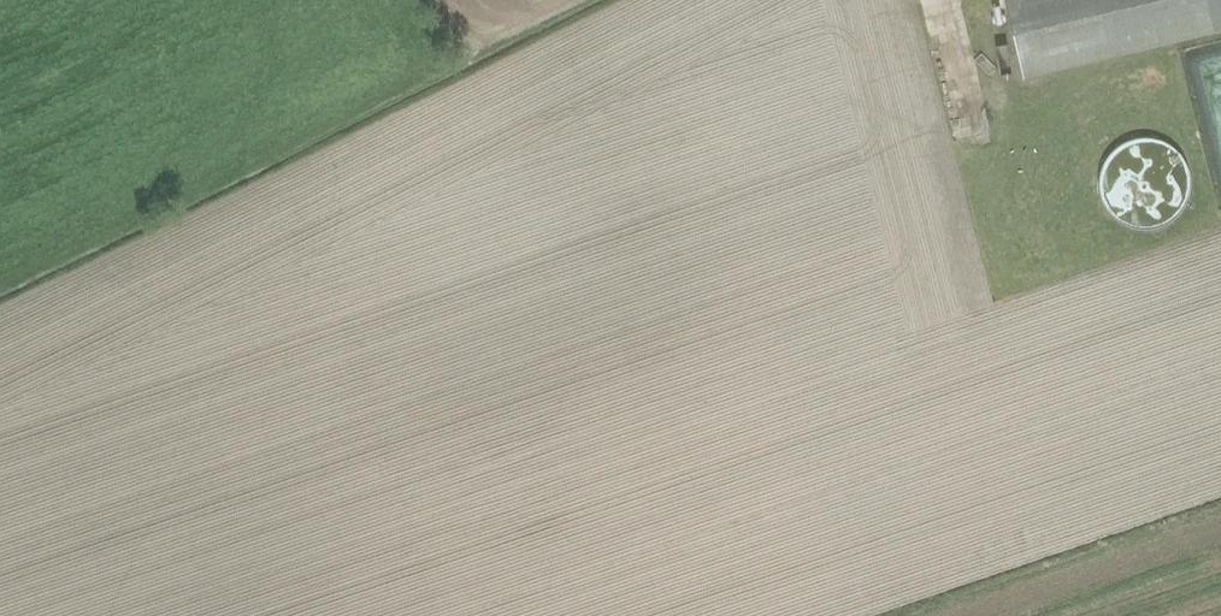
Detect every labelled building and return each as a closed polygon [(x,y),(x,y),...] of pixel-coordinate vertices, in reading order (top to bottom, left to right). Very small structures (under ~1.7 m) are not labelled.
[(1220,31),(1220,0),(1005,0),(1023,77),(1220,31)] [(1095,170),(1136,227),(1198,183),(1156,126),(1095,170)]
